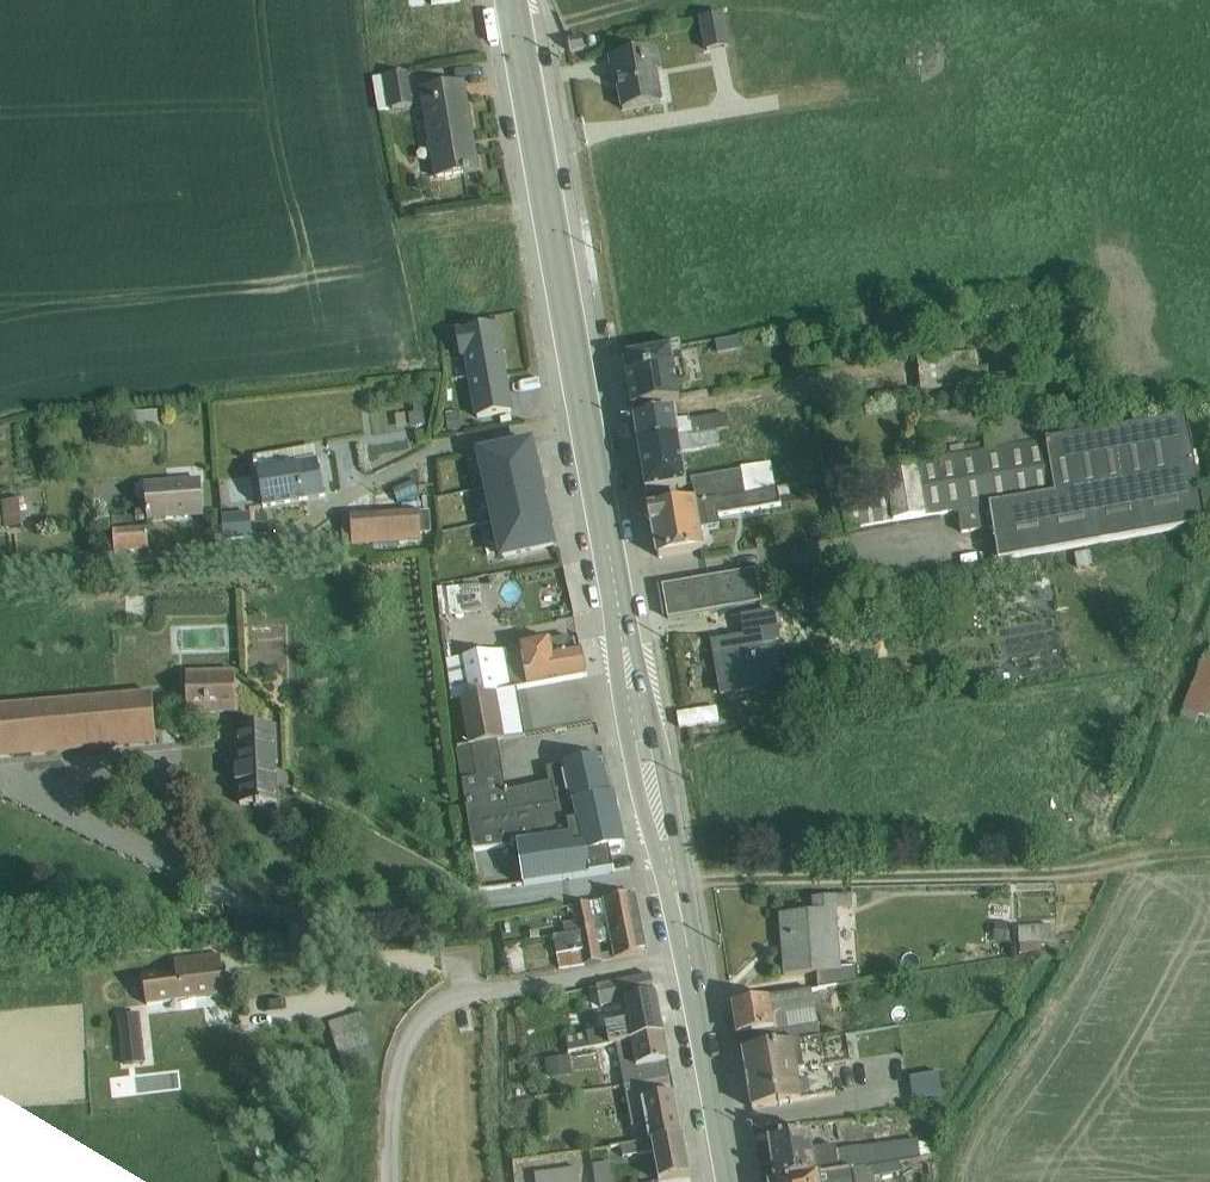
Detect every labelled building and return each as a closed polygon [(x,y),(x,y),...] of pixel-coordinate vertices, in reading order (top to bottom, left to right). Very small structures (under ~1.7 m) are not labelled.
[(415,44),(457,37),(451,0),(409,0),(415,44)] [(726,17),(700,21),(706,52),(732,47),(726,17)] [(659,49),(611,57),(615,79),(618,78),(624,110),(664,103),(658,72),(662,71),(659,49)] [(376,79),(375,79),(378,113),(382,112),(415,106),(409,74),(386,77),(384,77),(376,79)] [(464,83),(420,91),(435,178),(479,171),(464,83)] [(475,329),(457,332),(461,359),(467,358),(477,419),(512,413),(497,325),(486,327),(475,329)] [(741,338),(716,343),(718,354),(743,349),(741,338)] [(681,346),(624,355),(634,409),(709,396),(708,391),(681,396),(676,371),(684,370),(681,346)] [(978,352),(919,358),(922,393),(981,387),(980,375),(989,374),(989,366),(979,366),(978,352)] [(842,506),(847,532),(959,512),(963,533),(994,528),(1000,560),(1209,523),(1209,490),(1200,492),(1187,417),(1047,442),(1047,410),(922,414),(922,454),(940,453),(940,436),(985,435),(985,452),(982,453),(980,445),(965,448),(965,446),(951,448),(953,458),(885,469),(890,498),(842,506)] [(159,412),(129,414),(130,429),(160,427),(159,412)] [(717,431),(730,429),(728,415),(678,422),(676,412),(635,419),(635,421),(638,438),(639,446),(717,431)] [(717,431),(639,446),(640,449),(642,464),(644,475),(647,490),(647,493),(689,487),(682,452),(720,447),(719,444),(732,442),(730,429),(717,431)] [(488,489),(544,477),(540,460),(536,460),(532,443),(481,454),(488,489)] [(258,461),(255,461),(255,467),(257,467),(264,507),(325,497),(316,446),(258,458),(258,461)] [(696,503),(777,489),(773,462),(742,468),(743,471),(692,480),(696,503)] [(224,476),(228,501),(259,496),(255,471),(224,476)] [(544,477),(488,489),(495,522),(546,510),(543,495),(548,494),(544,477)] [(148,512),(148,520),(205,516),(202,479),(146,483),(148,512)] [(777,489),(696,503),(650,511),(659,558),(705,549),(701,529),(721,526),(719,516),(782,506),(781,500),(791,498),(789,487),(777,489)] [(21,500),(5,502),(8,529),(24,527),(21,500)] [(546,510),(495,522),(503,558),(554,546),(550,529),(555,528),(551,509),(546,510)] [(431,511),(351,516),(353,548),(422,543),(422,533),(432,533),(431,511)] [(148,520),(148,512),(137,514),(138,516),(112,518),(115,553),(150,550),(148,520)] [(251,515),(223,517),(225,541),(254,538),(251,515)] [(663,586),(668,617),(669,619),(763,603),(757,570),(696,580),(663,586)] [(663,586),(696,580),(695,579),(658,585),(664,617),(668,617),(663,586)] [(448,589),(438,590),(441,619),(498,613),(495,582),(465,585),(465,589),(448,590),(448,589)] [(745,638),(714,643),(722,695),(759,689),(760,697),(785,693),(777,643),(781,642),(777,611),(742,618),(745,638)] [(555,655),(580,650),(577,634),(552,639),(553,641),(555,655)] [(555,655),(553,641),(447,661),(452,700),(462,698),(517,689),(588,677),(582,649),(580,650),(555,655)] [(1181,718),(1196,725),(1201,714),(1208,717),(1209,718),(1209,650),(1181,718)] [(235,672),(187,672),(188,716),(237,713),(235,672)] [(517,689),(462,698),(470,747),(499,742),(526,736),(517,689)] [(0,706),(0,760),(158,746),(153,692),(0,706)] [(239,767),(236,767),(236,783),(239,784),(240,805),(279,804),(277,764),(280,764),(278,727),(238,729),(239,767)] [(499,742),(470,747),(457,749),(473,851),(516,844),(523,886),(615,872),(610,855),(622,853),(621,848),(626,847),(614,796),(510,814),(507,792),(499,742)] [(510,814),(614,796),(606,758),(548,771),(550,783),(507,792),(510,814)] [(577,933),(641,922),(636,894),(604,901),(606,913),(595,917),(594,909),(599,908),(598,902),(572,906),(577,933)] [(814,912),(780,915),(785,976),(818,974),(819,990),(860,984),(858,967),(842,969),(838,910),(854,909),(853,896),(813,899),(814,912)] [(577,933),(555,937),(560,971),(647,954),(641,922),(577,933)] [(996,922),(995,943),(1008,944),(1010,923),(996,922)] [(1052,926),(1020,928),(1021,954),(1041,952),(1040,943),(1052,943),(1052,926)] [(522,940),(506,943),(510,973),(527,971),(522,940)] [(177,974),(145,978),(148,1006),(227,997),(222,957),(175,961),(177,974)] [(618,1045),(664,1036),(652,976),(597,987),(601,1009),(624,1002),(626,1012),(598,1017),(601,1032),(567,1039),(569,1054),(618,1045)] [(736,1005),(734,1005),(739,1036),(741,1035),(744,1053),(822,1040),(813,992),(736,1005)] [(361,1014),(329,1024),(346,1075),(378,1064),(361,1014)] [(139,1015),(119,1017),(124,1067),(145,1063),(139,1015)] [(664,1036),(618,1045),(625,1086),(673,1079),(664,1036)] [(822,1040),(744,1053),(753,1109),(837,1095),(833,1079),(829,1076),(828,1068),(850,1064),(846,1036),(822,1040)] [(570,1058),(547,1061),(549,1079),(571,1077),(570,1058)] [(139,1071),(115,1072),(116,1092),(140,1091),(139,1071)] [(938,1074),(910,1079),(915,1103),(943,1097),(938,1074)] [(649,1141),(683,1136),(673,1079),(625,1086),(633,1127),(646,1125),(649,1141)] [(777,1181),(873,1167),(908,1161),(921,1158),(932,1157),(929,1142),(921,1144),(920,1144),(919,1140),(837,1151),(836,1147),(813,1150),(811,1134),(771,1141),(777,1181)] [(683,1136),(649,1141),(622,1146),(624,1158),(654,1151),(660,1181),(691,1176),(683,1136)] [(536,1175),(537,1181),(613,1181),(611,1162),(595,1165),(596,1169),(579,1172),(579,1168),(536,1175)] [(777,1181),(875,1181),(873,1167),(777,1181)]
